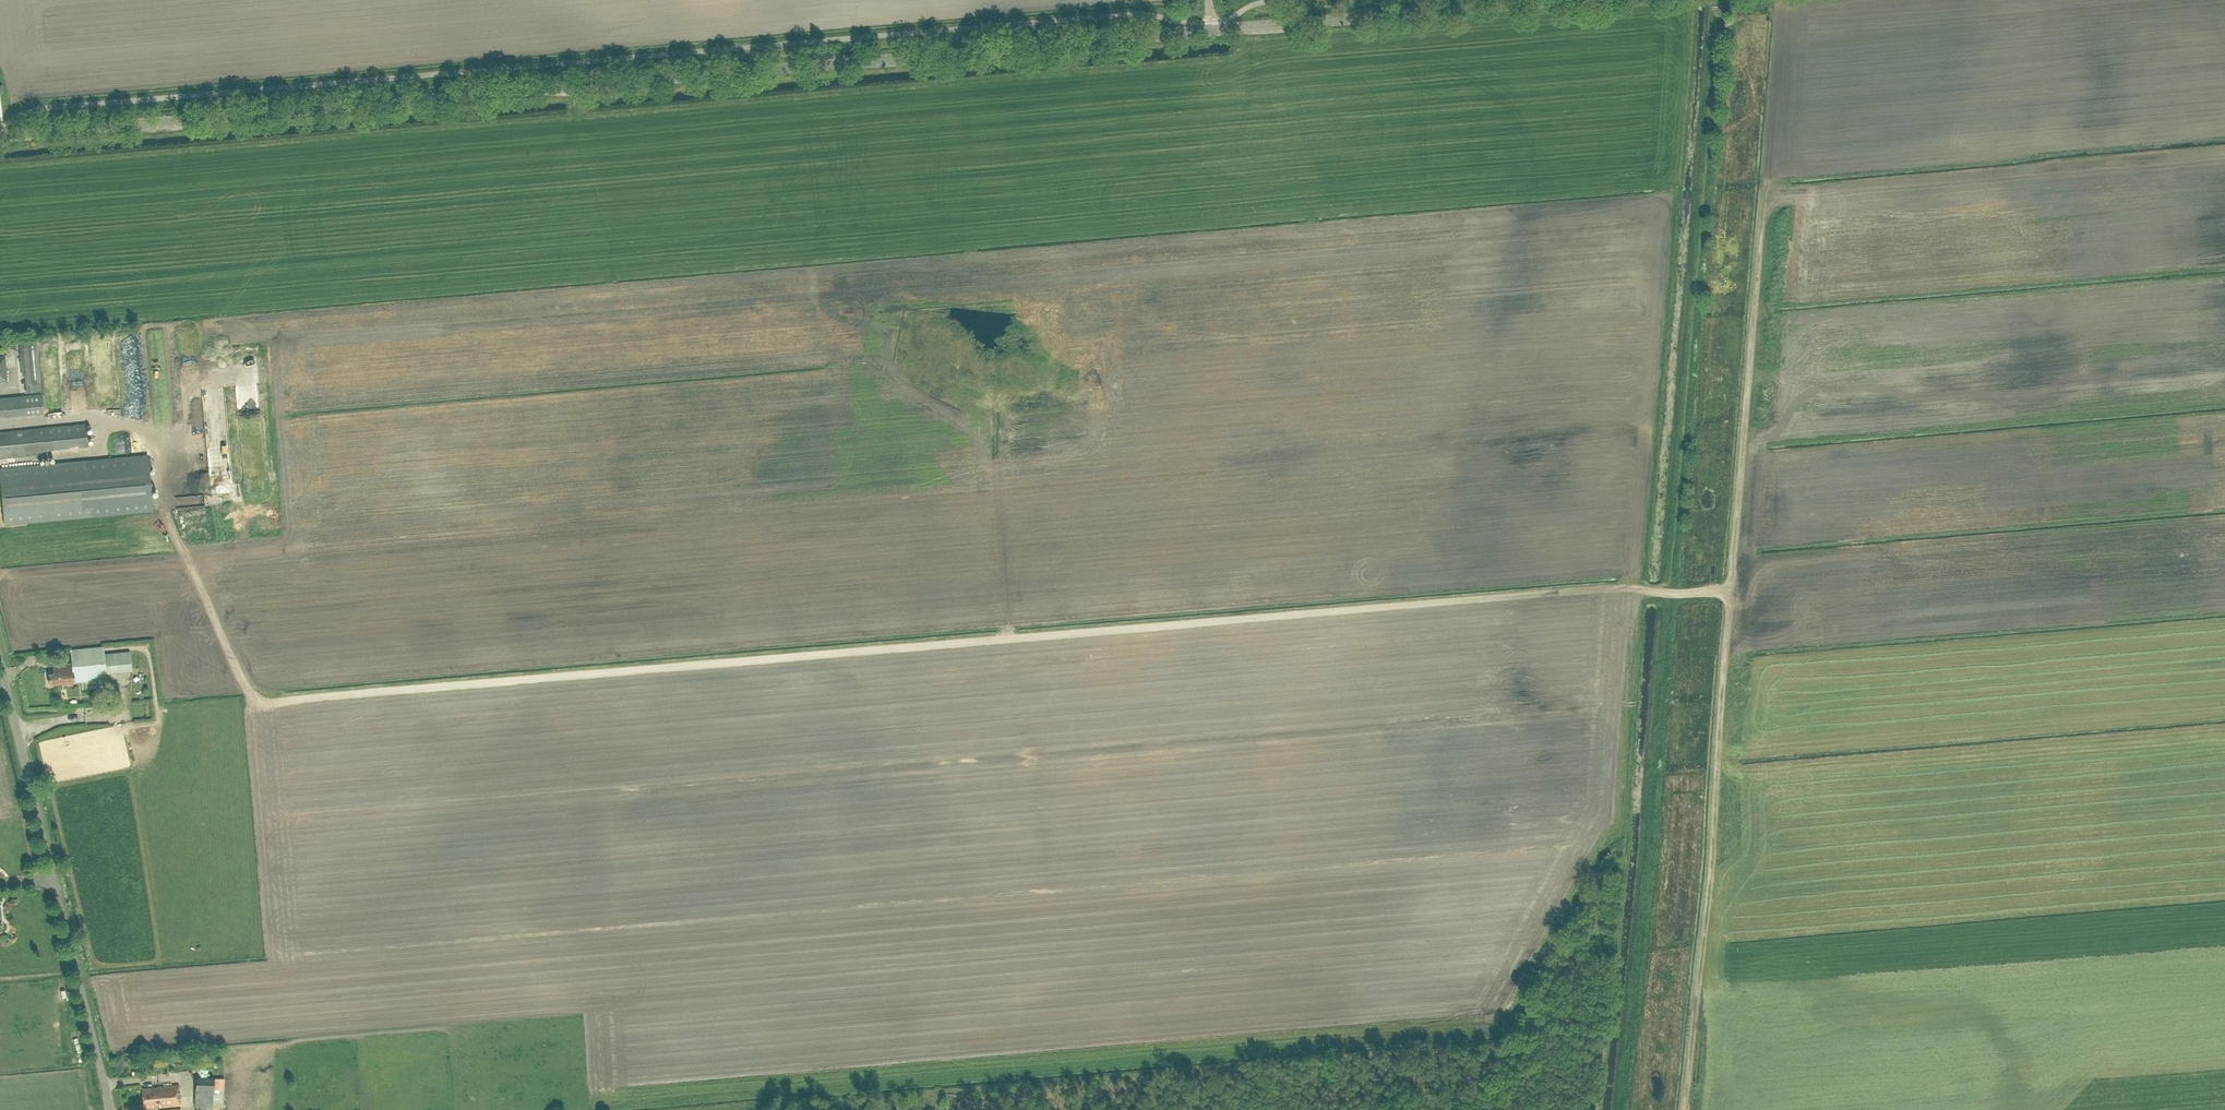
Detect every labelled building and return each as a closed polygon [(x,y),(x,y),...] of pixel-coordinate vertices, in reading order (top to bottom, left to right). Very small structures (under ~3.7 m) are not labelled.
[(42,410),(40,390),(3,395),(3,402),(0,403),(0,415),(42,410)] [(38,454),(38,452),(88,447),(85,424),(0,433),(0,458),(38,454)] [(152,512),(147,457),(89,461),(0,470),(0,481),(1,498),(4,526),(94,517),(152,512)] [(206,493),(177,494),(177,504),(206,503),(206,493)] [(104,646),(69,650),(71,664),(56,665),(56,673),(49,674),(50,685),(107,679),(106,674),(132,671),(130,651),(105,653),(104,646)] [(214,1076),(215,1089),(226,1088),(226,1075),(214,1076)] [(212,1107),(214,1078),(196,1077),(194,1106),(212,1107)] [(160,1107),(180,1105),(179,1085),(142,1089),(144,1108),(154,1107),(153,1104),(159,1104),(160,1107)] [(227,1089),(215,1089),(214,1105),(226,1106),(227,1089)]
